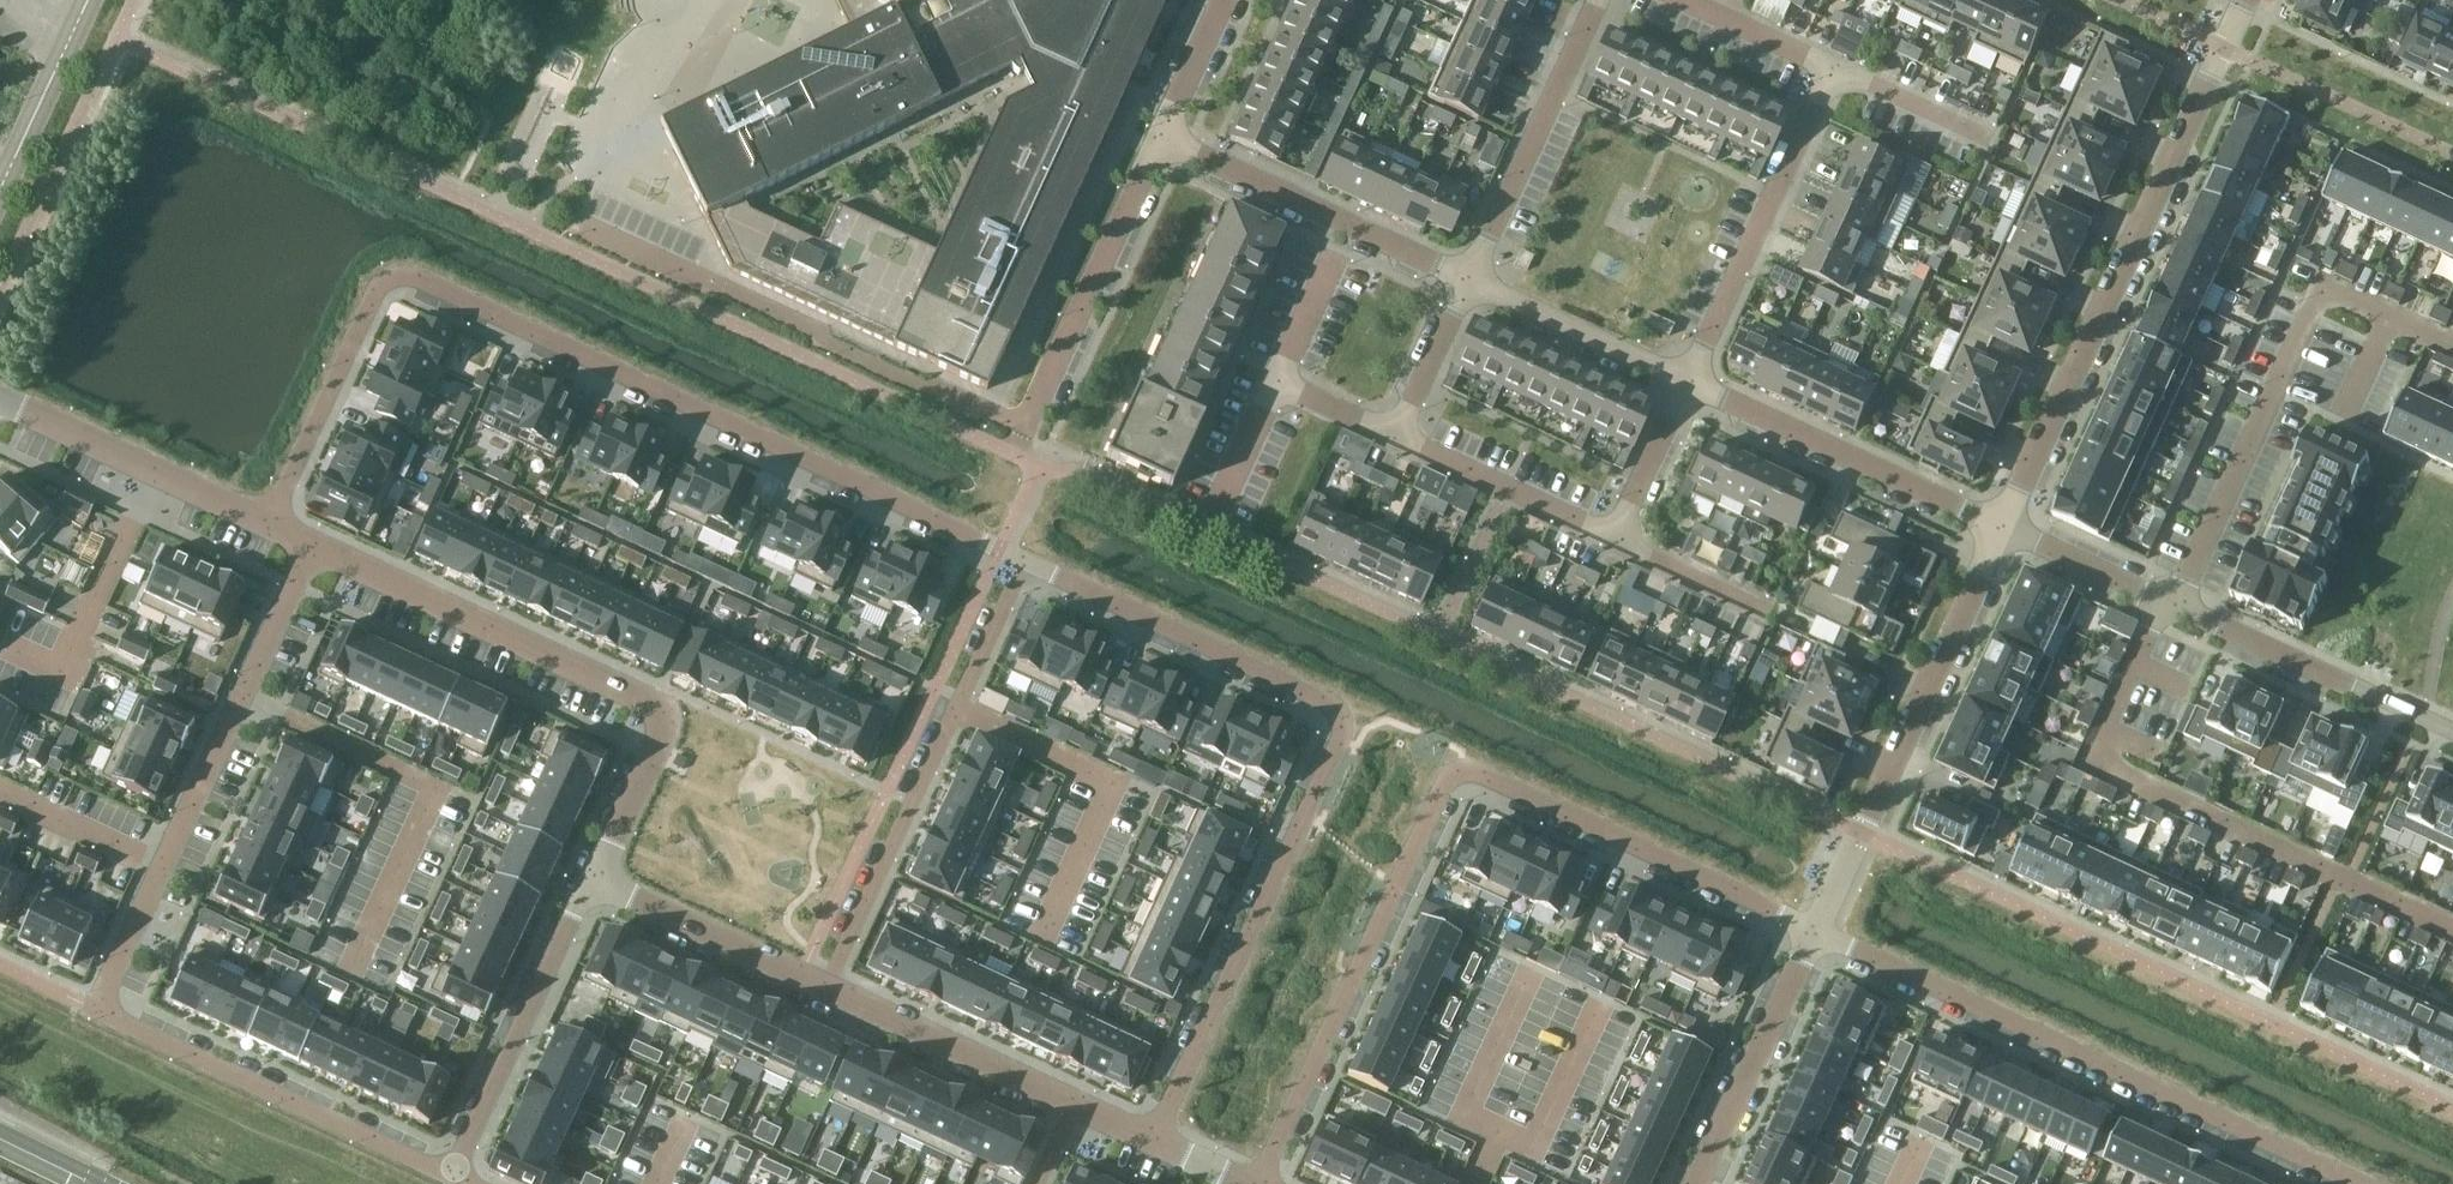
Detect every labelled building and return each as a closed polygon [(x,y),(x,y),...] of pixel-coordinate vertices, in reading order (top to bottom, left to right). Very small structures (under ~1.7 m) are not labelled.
[(1126,90),(1116,86),(1135,52),(1136,53),(1142,41),(1141,41),(1157,13),(1158,14),(1164,2),(1163,2),(1164,0),(851,0),(864,25),(659,127),(731,271),(987,390),(1126,90)] [(1351,0),(1295,0),(1230,140),(1276,162),(1351,0)] [(1524,20),(1481,0),(1472,0),(1462,21),(1512,45),(1524,20)] [(1524,20),(1533,0),(1481,0),(1524,20)] [(1792,4),(1803,9),(1807,0),(1794,0),(1792,4)] [(1935,0),(1895,0),(1893,4),(1900,7),(1900,9),(1925,21),(1935,0)] [(1965,0),(1935,0),(1925,21),(1950,33),(1965,0)] [(1995,0),(1965,0),(1950,33),(1951,33),(1956,22),(1979,33),(1974,44),(1975,44),(1995,0)] [(2023,6),(2011,0),(1995,0),(1975,44),(2000,56),(2023,6)] [(2353,9),(2360,12),(2336,0),(2300,0),(2297,5),(2302,7),(2298,15),(2341,35),(2353,9)] [(2366,0),(2336,0),(2360,12),(2366,0)] [(1384,6),(1377,20),(1387,24),(1393,10),(1384,6)] [(2049,17),(2023,6),(2000,56),(2025,68),(2049,17)] [(1401,10),(1396,21),(1407,26),(1412,15),(1401,10)] [(1842,27),(1847,17),(1836,12),(1831,23),(1842,27)] [(2053,12),(2047,24),(2053,26),(2061,23),(2063,17),(2053,12)] [(2406,33),(2412,20),(2401,15),(2395,28),(2406,33)] [(1858,22),(1847,17),(1842,27),(1853,32),(1858,22)] [(1380,38),(1387,24),(1377,20),(1371,34),(1380,38)] [(2428,72),(2447,33),(2420,20),(2402,59),(2428,72)] [(1501,69),(1512,45),(1462,21),(1451,46),(1501,69)] [(1832,49),(1843,54),(1853,32),(1842,27),(1832,49)] [(2400,46),(2406,33),(2395,28),(2389,40),(2400,46)] [(1607,32),(1577,98),(1586,102),(1596,80),(1629,95),(1618,117),(1626,120),(1636,99),(1717,136),(1707,158),(1715,162),(1725,140),(1757,155),(1747,177),(1757,181),(1787,116),(1607,32)] [(2103,32),(2085,71),(2150,101),(2158,83),(2146,77),(2150,69),(2125,58),(2131,45),(2103,32)] [(2447,33),(2428,72),(2452,83),(2452,36),(2447,33)] [(1374,53),(1380,38),(1371,34),(1364,48),(1374,53)] [(1390,35),(1385,46),(1396,51),(1401,40),(1390,35)] [(1908,58),(1913,47),(1902,42),(1897,53),(1908,58)] [(1391,61),(1396,51),(1385,46),(1380,56),(1391,61)] [(1489,94),(1501,69),(1451,46),(1439,71),(1489,94)] [(1924,52),(1913,47),(1908,58),(1919,63),(1924,52)] [(1367,67),(1374,53),(1364,48),(1358,62),(1367,67)] [(2043,51),(2036,64),(2050,70),(2056,57),(2043,51)] [(1361,81),(1367,67),(1358,62),(1351,76),(1361,81)] [(1958,81),(1963,70),(1952,65),(1947,76),(1958,81)] [(1973,75),(1963,70),(1958,81),(1968,86),(1973,75)] [(1477,120),(1489,94),(1439,71),(1427,97),(1477,120)] [(2141,119),(2150,101),(2085,71),(2067,109),(2095,122),(2100,110),(2125,122),(2129,114),(2141,119)] [(1354,95),(1361,81),(1351,76),(1344,90),(1354,95)] [(1394,94),(1399,83),(1388,79),(1383,89),(1394,94)] [(1409,88),(1399,83),(1394,94),(1404,99),(1409,88)] [(2002,89),(1997,99),(2008,105),(2013,94),(2002,89)] [(1347,109),(1354,95),(1344,90),(1338,105),(1347,109)] [(2028,91),(2024,101),(2037,107),(2041,97),(2028,91)] [(2279,144),(2290,120),(2290,119),(2248,99),(2236,124),(2279,144)] [(1341,123),(1347,109),(1338,105),(1331,119),(1341,123)] [(1440,124),(1445,113),(1435,108),(1430,119),(1440,124)] [(2090,133),(2095,122),(2067,109),(2049,147),(2115,177),(2123,158),(2111,153),(2115,145),(2090,133)] [(1456,118),(1445,113),(1440,124),(1451,129),(1456,118)] [(1334,137),(1341,123),(1331,119),(1325,133),(1334,137)] [(2268,167),(2279,144),(2236,124),(2225,147),(2268,167)] [(1470,125),(1465,135),(1476,140),(1481,130),(1470,125)] [(1347,195),(1370,144),(1344,132),(1321,183),(1347,195)] [(1328,151),(1334,137),(1325,133),(1318,147),(1328,151)] [(1874,140),(1870,149),(1862,146),(1850,171),(1900,194),(1912,169),(1899,163),(1903,154),(1874,140)] [(1372,206),(1390,167),(1366,156),(1371,145),(1370,144),(1347,195),(1372,206)] [(1321,165),(1328,151),(1318,147),(1312,161),(1321,165)] [(2106,195),(2115,177),(2049,147),(2032,184),(2060,197),(2065,186),(2090,197),(2094,190),(2106,195)] [(2257,191),(2268,167),(2225,147),(2214,171),(2257,191)] [(2328,166),(2334,153),(2325,149),(2319,162),(2328,166)] [(2347,210),(2368,165),(2343,154),(2323,198),(2347,210)] [(1315,180),(1321,165),(1312,161),(1305,175),(1315,180)] [(2322,179),(2328,166),(2319,162),(2313,175),(2322,179)] [(2371,221),(2391,176),(2368,165),(2347,210),(2371,221)] [(1397,217),(1415,178),(1390,167),(1372,206),(1397,217)] [(1900,194),(1850,171),(1839,196),(1889,219),(1900,194)] [(2246,214),(2257,191),(2214,171),(2204,194),(2246,214)] [(2394,232),(2415,187),(2391,176),(2371,221),(2394,232)] [(1421,229),(1443,183),(1442,182),(1439,190),(1415,178),(1397,217),(1421,229)] [(1464,193),(1443,183),(1421,229),(1422,229),(1425,223),(1450,235),(1454,227),(1462,230),(1473,206),(1461,200),(1464,193)] [(2055,209),(2060,197),(2032,184),(2014,222),(2079,253),(2088,234),(2076,228),(2079,221),(2055,209)] [(2418,242),(2438,198),(2415,187),(2394,232),(2418,242)] [(1978,189),(1972,202),(1982,207),(1988,194),(1978,189)] [(2235,238),(2246,214),(2204,194),(2193,218),(2235,238)] [(1889,219),(1839,196),(1827,221),(1877,244),(1889,219)] [(2306,213),(2312,200),(2304,196),(2297,209),(2306,213)] [(2452,229),(2452,205),(2438,198),(2418,242),(2441,253),(2452,229)] [(1959,209),(1948,204),(1943,215),(1954,220),(1959,209)] [(1171,488),(1228,367),(1220,363),(1281,233),(1231,209),(1170,340),(1162,336),(1106,458),(1171,488)] [(2300,227),(2306,213),(2297,209),(2291,222),(2300,227)] [(1954,220),(1943,215),(1938,225),(1949,230),(1954,220)] [(2224,261),(2235,238),(2193,218),(2182,241),(2224,261)] [(1877,244),(1827,221),(1815,246),(1855,264),(1866,240),(1877,245),(1877,244)] [(2071,271),(2079,253),(2014,222),(1997,260),(2025,273),(2030,261),(2055,273),(2059,265),(2071,271)] [(1960,227),(1954,238),(1969,245),(1974,235),(1960,227)] [(2441,253),(2452,259),(2452,229),(2441,253)] [(2213,285),(2224,261),(2182,241),(2171,265),(2213,285)] [(2279,242),(2273,255),(2282,259),(2288,246),(2279,242)] [(1855,264),(1815,246),(1804,272),(1843,290),(1855,264)] [(2301,248),(2297,257),(2310,263),(2314,254),(2301,248)] [(2330,250),(2323,264),(2332,268),(2339,254),(2330,250)] [(1522,251),(1515,265),(1527,271),(1533,257),(1522,251)] [(2273,255),(2267,268),(2276,272),(2282,259),(2273,255)] [(1932,257),(1927,267),(1938,272),(1943,262),(1932,257)] [(2019,285),(2025,273),(1997,260),(1979,298),(2044,328),(2053,310),(2041,304),(2044,296),(2019,285)] [(2341,262),(2335,275),(2344,279),(2350,266),(2341,262)] [(2203,308),(2213,285),(2171,265),(2160,288),(2203,308)] [(2350,266),(2344,279),(2353,283),(2359,270),(2350,266)] [(1805,280),(1776,267),(1769,281),(1798,295),(1805,280)] [(1914,278),(1909,289),(1920,294),(1925,283),(1914,278)] [(2389,284),(2382,297),(2391,301),(2397,288),(2389,284)] [(1825,303),(1830,292),(1820,287),(1814,298),(1825,303)] [(2192,332),(2203,308),(2160,288),(2149,312),(2192,332)] [(2397,288),(2391,301),(2400,305),(2406,292),(2397,288)] [(1915,305),(1920,294),(1909,289),(1904,300),(1915,305)] [(2257,289),(2251,302),(2260,306),(2266,293),(2257,289)] [(1841,297),(1830,292),(1825,303),(1836,308),(1841,297)] [(2036,347),(2044,328),(1979,298),(1961,336),(1990,349),(1995,337),(2020,349),(2024,341),(2036,347)] [(2251,302),(2245,315),(2254,319),(2260,306),(2251,302)] [(1877,319),(1882,308),(1872,303),(1867,314),(1877,319)] [(2435,305),(2429,318),(2438,322),(2444,309),(2435,305)] [(1893,313),(1882,308),(1877,319),(1888,324),(1893,313)] [(2444,309),(2438,322),(2447,326),(2452,313),(2444,309)] [(2149,312),(2138,337),(2180,356),(2192,332),(2149,312)] [(1648,313),(1643,324),(1657,331),(1669,336),(1674,325),(1648,313)] [(1756,385),(1783,327),(1761,317),(1753,335),(1741,330),(1729,354),(1738,358),(1733,366),(1758,378),(1755,384),(1756,385)] [(399,324),(388,347),(446,374),(462,338),(420,318),(414,331),(399,324)] [(1613,466),(1622,470),(1652,405),(1473,321),(1442,387),(1451,391),(1462,369),(1494,384),(1484,406),(1492,410),(1502,388),(1583,426),(1573,447),(1580,451),(1590,429),(1623,444),(1613,466)] [(1782,396),(1805,346),(1804,346),(1799,356),(1775,346),(1784,327),(1783,327),(1756,385),(1782,396)] [(1984,361),(1990,349),(1961,336),(1944,374),(2009,404),(2018,386),(2006,380),(2009,372),(1984,361)] [(2136,336),(2125,359),(2182,386),(2193,362),(2180,356),(2138,337),(2136,336)] [(2236,336),(2230,349),(2238,353),(2244,340),(2236,336)] [(1806,408),(1829,357),(1805,346),(1782,396),(1806,408)] [(388,347),(378,370),(425,392),(424,394),(434,399),(446,374),(388,347)] [(2230,349),(2223,362),(2232,366),(2238,353),(2230,349)] [(1900,353),(1893,367),(1906,373),(1913,359),(1900,353)] [(2446,368),(2450,359),(2437,353),(2433,362),(2446,368)] [(1831,419),(1849,380),(1854,369),(1829,357),(1806,408),(1831,419)] [(2125,359),(2115,381),(2172,408),(2182,386),(2125,359)] [(1857,431),(1875,392),(1881,379),(1855,367),(1854,369),(1849,380),(1831,419),(1857,431)] [(378,370),(367,393),(382,400),(376,412),(408,428),(424,394),(425,392),(378,370)] [(479,372),(473,385),(484,390),(490,377),(479,372)] [(499,382),(479,425),(516,442),(543,385),(518,374),(512,388),(499,382)] [(2001,422),(2009,404),(1944,374),(1954,379),(1944,402),(1933,397),(1926,412),(1954,425),(1960,413),(1985,424),(1988,417),(2001,422)] [(2115,381),(2104,404),(2162,430),(2172,408),(2115,381)] [(543,385),(516,442),(554,460),(574,417),(561,411),(568,397),(543,385)] [(2219,403),(2225,390),(2217,386),(2211,399),(2219,403)] [(2409,448),(2430,403),(2405,392),(2384,436),(2409,448)] [(461,394),(455,407),(466,412),(472,399),(461,394)] [(2211,399),(2205,412),(2213,416),(2219,403),(2211,399)] [(2452,415),(2452,414),(2430,403),(2409,448),(2433,458),(2452,415)] [(2104,404),(2094,426),(2152,452),(2162,430),(2104,404)] [(455,407),(449,420),(460,425),(466,412),(455,407)] [(1949,436),(1954,425),(1926,412),(1908,450),(1924,458),(1920,466),(1939,474),(1943,466),(1974,481),(1983,461),(1970,456),(1974,448),(1949,436)] [(2433,458),(2452,468),(2452,415),(2433,458)] [(591,428),(576,460),(613,478),(635,431),(610,420),(604,434),(591,428)] [(350,429),(340,452),(397,479),(413,443),(371,423),(365,436),(350,429)] [(2094,426),(2084,448),(2141,475),(2152,452),(2094,426)] [(2199,447),(2205,434),(2196,430),(2190,443),(2199,447)] [(635,431),(613,478),(651,495),(666,463),(653,457),(660,442),(635,431)] [(2239,601),(2238,602),(2295,628),(2295,627),(2303,631),(2311,614),(2311,615),(2327,580),(2315,574),(2322,557),(2324,558),(2353,495),(2354,495),(2370,461),(2309,433),(2293,467),(2302,471),(2273,534),(2274,535),(2266,552),(2253,546),(2237,580),(2238,581),(2231,597),(2239,601)] [(2193,460),(2199,447),(2190,443),(2184,456),(2193,460)] [(430,444),(423,459),(440,467),(447,452),(430,444)] [(1717,506),(1740,456),(1715,444),(1708,459),(1698,454),(1687,477),(1697,482),(1691,494),(1717,506)] [(2084,448),(2074,470),(2131,497),(2141,475),(2084,448)] [(340,452),(329,475),(386,501),(397,479),(340,452)] [(1740,456),(1717,506),(1718,507),(1741,518),(1742,518),(1765,468),(1740,456)] [(684,469),(665,512),(702,529),(729,472),(725,470),(727,466),(710,458),(708,462),(704,460),(697,475),(684,469)] [(1358,477),(1363,466),(1352,461),(1347,472),(1358,477)] [(490,465),(485,475),(498,481),(503,471),(490,465)] [(1387,478),(1373,471),(1363,466),(1358,477),(1382,489),(1387,478)] [(1422,467),(1412,489),(1425,495),(1435,473),(1422,467)] [(1767,529),(1790,479),(1765,468),(1742,518),(1767,529)] [(2074,470),(2063,492),(2121,519),(2131,497),(2074,470)] [(503,471),(498,481),(511,488),(516,477),(503,471)] [(729,472),(702,529),(740,546),(759,504),(747,498),(754,483),(729,472)] [(465,474),(460,485),(473,491),(478,480),(465,474)] [(2178,492),(2184,479),(2175,474),(2169,488),(2178,492)] [(329,475),(318,498),(333,505),(327,518),(369,537),(386,501),(329,475)] [(0,486),(0,509),(38,542),(58,520),(8,476),(0,486)] [(430,477),(424,490),(435,495),(441,482),(430,477)] [(1387,478),(1382,489),(1393,494),(1398,483),(1387,478)] [(1816,491),(1790,479),(1767,529),(1767,530),(1772,519),(1798,531),(1799,529),(1809,533),(1819,510),(1809,506),(1816,491)] [(478,480),(473,491),(486,497),(491,486),(478,480)] [(1463,486),(1453,509),(1467,515),(1477,493),(1463,486)] [(2172,505),(2178,492),(2169,488),(2163,501),(2172,505)] [(89,516),(96,502),(67,489),(61,503),(89,516)] [(1382,489),(1377,501),(1389,506),(1395,494),(1393,494),(1382,489)] [(424,490),(418,503),(429,508),(435,495),(424,490)] [(2063,492),(2052,516),(2110,542),(2121,519),(2063,492)] [(510,495),(505,505),(518,512),(523,501),(510,495)] [(1320,558),(1344,507),(1318,495),(1312,508),(1306,506),(1295,529),(1301,531),(1294,546),(1320,558)] [(1432,512),(1437,501),(1426,496),(1421,506),(1432,512)] [(523,501),(518,512),(531,518),(536,507),(523,501)] [(1447,505),(1437,501),(1432,512),(1442,516),(1447,505)] [(777,515),(762,547),(798,564),(799,564),(821,517),(796,506),(789,521),(777,515)] [(1345,569),(1363,530),(1339,519),(1344,508),(1344,507),(1320,558),(1345,569)] [(583,508),(578,519),(591,525),(596,514),(583,508)] [(38,542),(0,509),(0,549),(18,565),(38,542)] [(545,511),(540,522),(553,528),(558,517),(545,511)] [(1831,539),(1854,550),(1844,572),(1868,583),(1890,535),(1895,537),(1904,516),(1896,513),(1886,533),(1843,513),(1831,539)] [(434,514),(415,555),(439,566),(458,525),(457,524),(434,514)] [(458,525),(439,566),(461,576),(485,525),(462,514),(457,524),(458,525)] [(596,514),(591,525),(604,531),(609,520),(596,514)] [(412,515),(406,528),(417,533),(423,520),(412,515)] [(798,564),(793,574),(832,592),(851,549),(839,544),(846,529),(821,517),(799,564),(798,564)] [(2157,536),(2164,523),(2155,519),(2149,532),(2157,536)] [(1817,520),(1811,533),(1821,538),(1827,525),(1817,520)] [(1702,539),(1707,528),(1696,523),(1691,534),(1702,539)] [(485,525),(461,576),(483,586),(507,535),(485,525)] [(576,526),(571,537),(584,543),(589,532),(576,526)] [(403,527),(392,553),(405,559),(417,533),(406,528),(403,527)] [(1718,533),(1707,528),(1702,539),(1713,544),(1718,533)] [(1370,581),(1388,541),(1363,530),(1345,569),(1370,581)] [(589,532),(584,543),(597,549),(602,538),(589,532)] [(2151,549),(2157,536),(2149,532),(2143,545),(2151,549)] [(507,535),(483,586),(505,597),(529,545),(507,535)] [(1938,557),(1895,537),(1890,535),(1868,583),(1892,594),(1903,572),(1926,583),(1938,557)] [(1395,592),(1418,542),(1417,542),(1412,553),(1388,541),(1370,581),(1395,592)] [(1444,554),(1418,542),(1395,592),(1420,604),(1427,590),(1431,592),(1442,569),(1438,567),(1444,554)] [(1535,559),(1540,548),(1529,543),(1524,554),(1535,559)] [(529,545),(505,597),(527,607),(551,556),(529,545)] [(871,556),(851,598),(889,616),(894,606),(893,606),(915,558),(911,557),(913,553),(896,545),(894,549),(890,547),(883,562),(871,556)] [(1752,562),(1757,551),(1746,546),(1741,557),(1752,562)] [(621,547),(616,557),(629,563),(634,553),(621,547)] [(1550,553),(1540,548),(1535,559),(1545,564),(1550,553)] [(166,618),(191,563),(164,550),(139,605),(166,618)] [(676,551),(671,562),(684,568),(689,557),(676,551)] [(1728,551),(1718,572),(1729,577),(1738,555),(1728,551)] [(1767,556),(1757,551),(1752,562),(1762,567),(1767,556)] [(634,553),(629,563),(642,569),(647,559),(634,553)] [(551,556),(527,607),(550,617),(574,566),(551,556)] [(689,557),(684,568),(697,574),(702,563),(689,557)] [(915,558),(893,606),(894,606),(930,623),(945,591),(933,585),(940,570),(915,558)] [(217,575),(216,575),(191,563),(166,618),(192,630),(217,575)] [(574,566),(550,617),(572,628),(596,576),(574,566)] [(1584,582),(1589,571),(1579,566),(1573,577),(1584,582)] [(665,567),(660,578),(673,584),(678,573),(665,567)] [(1600,576),(1589,571),(1584,582),(1595,587),(1600,576)] [(2027,571),(2012,604),(2059,625),(2058,627),(2068,631),(2084,597),(2027,571)] [(1846,631),(1868,583),(1844,572),(1834,594),(1810,583),(1798,609),(1842,629),(1837,639),(1845,644),(1850,633),(1846,631)] [(217,573),(216,575),(217,575),(192,630),(219,642),(245,586),(217,573)] [(678,573),(673,584),(686,590),(691,579),(678,573)] [(596,576),(572,628),(594,638),(618,587),(596,576)] [(1497,640),(1520,590),(1495,578),(1489,591),(1485,589),(1474,611),(1478,613),(1471,628),(1497,640)] [(12,583),(5,596),(15,601),(22,587),(12,583)] [(1882,617),(1892,594),(1868,583),(1846,631),(1850,633),(1894,653),(1906,627),(1882,617)] [(22,587),(15,601),(43,614),(50,601),(22,587)] [(618,587),(594,638),(616,648),(640,597),(618,587)] [(1522,651),(1545,601),(1520,590),(1497,640),(1522,651)] [(1067,603),(1070,595),(1062,592),(1059,599),(1067,603)] [(725,595),(720,606),(733,612),(738,601),(725,595)] [(769,595),(764,605),(777,612),(782,601),(769,595)] [(640,597),(616,648),(638,659),(662,607),(640,597)] [(1650,613),(1655,602),(1645,597),(1640,608),(1650,613)] [(738,601),(733,612),(746,618),(751,607),(738,601)] [(782,601),(777,612),(790,618),(795,607),(782,601)] [(1547,663),(1570,613),(1545,601),(1522,651),(1547,663)] [(1666,607),(1655,602),(1650,613),(1661,618),(1666,607)] [(2044,656),(2058,627),(2059,625),(2012,604),(1997,635),(2044,657),(2044,656)] [(662,607),(638,659),(662,670),(686,618),(662,607)] [(2101,626),(2131,640),(2139,622),(2109,609),(2101,626)] [(1583,670),(1603,630),(1595,627),(1596,625),(1570,613),(1547,663),(1572,675),(1576,667),(1583,670)] [(1018,624),(1003,656),(1015,662),(1010,673),(1033,683),(1059,625),(1037,615),(1030,630),(1018,624)] [(772,617),(767,628),(780,634),(785,623),(772,617)] [(1700,636),(1705,625),(1694,620),(1689,631),(1700,636)] [(697,623),(673,675),(698,687),(722,635),(697,623)] [(785,623),(780,634),(793,640),(798,629),(785,623)] [(365,638),(366,638),(367,637),(341,625),(318,676),(343,688),(346,683),(345,682),(365,638)] [(1059,625),(1033,683),(1058,695),(1063,685),(1062,684),(1084,637),(1059,625)] [(1716,630),(1705,625),(1700,636),(1711,641),(1716,630)] [(1613,693),(1636,643),(1611,632),(1610,634),(1603,630),(1583,670),(1591,674),(1587,681),(1613,693)] [(152,648),(123,635),(117,649),(145,662),(152,648)] [(722,635),(698,687),(722,698),(746,646),(722,635)] [(2055,661),(2044,656),(2044,657),(1997,635),(1982,667),(2029,689),(2029,690),(2039,695),(2055,661)] [(1084,637),(1062,684),(1063,685),(1097,700),(1112,668),(1100,662),(1106,647),(1084,637)] [(368,693),(389,649),(366,638),(365,638),(345,682),(346,683),(368,693)] [(862,638),(857,649),(870,655),(875,644),(862,638)] [(819,639),(814,650),(827,656),(832,645),(819,639)] [(1840,654),(1845,644),(1837,639),(1832,650),(1818,644),(1801,683),(1866,713),(1875,695),(1872,694),(1876,686),(1841,670),(1847,657),(1840,654)] [(2128,647),(2115,641),(2111,649),(2124,656),(2128,647)] [(1636,643),(1613,693),(1638,705),(1656,666),(1661,655),(1637,644),(1636,643)] [(875,644),(870,655),(883,661),(888,650),(875,644)] [(1745,644),(1740,654),(1751,660),(1756,649),(1745,644)] [(832,645),(827,656),(840,662),(845,651),(832,645)] [(746,646),(722,698),(745,709),(769,657),(746,646)] [(392,704),(412,660),(389,649),(368,693),(392,704)] [(2120,664),(2124,656),(2111,649),(2107,658),(2120,664)] [(919,671),(924,658),(901,650),(896,662),(919,671)] [(1763,652),(1758,663),(1774,670),(1779,659),(1763,652)] [(1663,716),(1686,666),(1661,655),(1656,666),(1638,705),(1663,716)] [(769,657),(745,709),(768,720),(793,668),(769,657)] [(415,715),(436,671),(412,660),(392,704),(415,715)] [(866,661),(861,672),(874,678),(879,667),(866,661)] [(1119,674),(1099,716),(1137,734),(1140,729),(1139,729),(1163,677),(1159,675),(1161,671),(1144,663),(1142,667),(1138,666),(1131,680),(1119,674)] [(1687,728),(1705,689),(1681,678),(1686,667),(1686,666),(1663,716),(1687,728)] [(879,667),(874,678),(887,684),(892,673),(879,667)] [(2014,721),(2029,690),(2029,689),(1982,667),(1968,699),(2014,721)] [(793,668),(768,720),(792,731),(811,689),(812,690),(817,679),(793,668)] [(439,726),(459,682),(436,671),(415,715),(439,726)] [(163,692),(169,678),(159,673),(153,687),(163,692)] [(1163,677),(1139,729),(1140,729),(1176,746),(1193,709),(1181,703),(1188,688),(1163,677)] [(2093,677),(2086,694),(2103,701),(2110,684),(2093,677)] [(180,683),(169,678),(163,692),(173,697),(180,683)] [(2256,692),(2257,693),(2258,691),(2230,678),(2213,715),(2197,708),(2184,735),(2201,743),(2204,738),(2229,750),(2256,692)] [(462,737),(483,693),(459,682),(439,726),(461,736),(462,737)] [(1858,732),(1866,713),(1801,683),(1783,721),(1812,734),(1817,722),(1852,738),(1855,731),(1858,732)] [(811,689),(792,731),(815,742),(834,700),(833,700),(812,690),(811,689)] [(834,700),(815,742),(839,752),(863,701),(838,689),(833,700),(834,700)] [(1731,701),(1705,689),(1687,728),(1713,740),(1731,701)] [(97,698),(83,691),(77,704),(91,710),(97,698)] [(2269,699),(2257,693),(2256,692),(2229,750),(2255,762),(2253,767),(2270,775),(2282,747),(2267,740),(2283,705),(2280,704),(2282,701),(2271,696),(2269,699)] [(507,704),(483,693),(462,737),(461,736),(456,747),(482,759),(507,704)] [(181,751),(194,723),(138,697),(126,724),(180,749),(179,750),(181,751)] [(2000,751),(2014,721),(1968,699),(1953,731),(2000,752),(2000,751)] [(2100,706),(2087,700),(2082,711),(2095,717),(2100,706)] [(863,701),(839,752),(864,764),(888,712),(863,701)] [(1008,701),(1003,712),(1016,718),(1021,707),(1008,701)] [(1202,710),(1182,753),(1218,769),(1223,759),(1222,759),(1244,712),(1222,701),(1215,716),(1202,710)] [(28,717),(0,703),(0,736),(15,744),(28,717)] [(86,723),(91,710),(77,704),(72,716),(86,723)] [(318,705),(314,713),(327,720),(331,711),(318,705)] [(1021,707),(1016,718),(1029,724),(1034,713),(1021,707)] [(2090,728),(2095,717),(2082,711),(2077,722),(2090,728)] [(1244,712),(1222,759),(1223,759),(1246,770),(1247,770),(1269,724),(1244,712)] [(342,716),(337,724),(351,730),(355,722),(342,716)] [(2341,732),(2340,731),(2328,726),(2329,723),(2318,718),(2317,721),(2314,719),(2298,754),(2282,747),(2270,775),(2286,783),(2289,777),(2315,789),(2341,732)] [(1806,745),(1812,734),(1783,721),(1765,760),(1806,778),(1802,787),(1827,798),(1840,770),(1837,769),(1841,762),(1806,745)] [(368,728),(355,722),(351,730),(364,737),(368,728)] [(180,749),(126,724),(113,750),(168,775),(179,750),(180,749)] [(1246,770),(1241,780),(1264,791),(1269,780),(1281,786),(1296,755),(1284,749),(1291,734),(1269,724),(1247,770),(1246,770)] [(512,726),(506,739),(515,743),(521,730),(512,726)] [(2365,741),(2366,738),(2346,729),(2345,731),(2341,729),(2340,731),(2341,732),(2315,789),(2340,801),(2338,806),(2355,814),(2368,786),(2352,779),(2369,743),(2365,741)] [(607,757),(551,731),(539,756),(550,761),(550,760),(594,781),(594,782),(595,782),(607,757)] [(1071,731),(1066,742),(1080,748),(1085,737),(1071,731)] [(2011,756),(2000,751),(2000,752),(1953,731),(1938,764),(1995,790),(2011,756)] [(15,744),(0,736),(0,769),(3,771),(15,744)] [(977,736),(965,760),(1006,780),(1007,779),(1018,755),(977,736)] [(389,737),(385,746),(398,752),(402,744),(389,737)] [(1080,748),(1079,750),(1092,756),(1098,743),(1085,737),(1080,748)] [(274,767),(276,768),(276,767),(320,787),(320,789),(330,793),(343,765),(287,739),(274,767)] [(509,757),(515,743),(506,739),(500,753),(509,757)] [(36,741),(32,751),(45,758),(50,747),(36,741)] [(415,750),(402,744),(398,752),(411,759),(415,750)] [(54,749),(49,760),(63,766),(68,756),(54,749)] [(155,802),(168,775),(113,750),(101,777),(155,802)] [(1113,750),(1108,761),(1121,767),(1126,756),(1113,750)] [(41,768),(45,758),(32,751),(27,761),(41,768)] [(1126,756),(1121,767),(1134,773),(1139,762),(1126,756)] [(445,774),(449,765),(436,759),(431,768),(445,774)] [(583,804),(594,782),(594,781),(550,760),(550,761),(539,783),(583,804)] [(965,760),(954,784),(1006,808),(1017,783),(1007,779),(1006,780),(965,760)] [(2055,777),(2059,769),(2046,763),(2042,772),(2055,778),(2055,777)] [(2061,764),(2059,769),(2055,777),(2064,781),(2070,768),(2061,764)] [(462,771),(449,765),(445,774),(458,780),(462,771)] [(308,812),(320,789),(320,787),(276,767),(276,768),(264,793),(308,813),(308,812)] [(2435,770),(2434,772),(2430,771),(2413,807),(2398,800),(2385,828),(2401,836),(2404,830),(2430,842),(2452,792),(2452,778),(2435,770)] [(2051,787),(2055,778),(2042,772),(2038,781),(2051,787)] [(2188,785),(2208,793),(2213,780),(2193,772),(2188,785)] [(506,780),(497,776),(491,789),(500,793),(506,780)] [(2104,797),(2110,784),(2102,780),(2096,793),(2104,797)] [(1046,782),(1040,795),(1051,800),(1057,787),(1046,782)] [(572,828),(583,804),(539,783),(528,807),(572,828)] [(127,824),(133,804),(73,784),(66,805),(127,824)] [(954,784),(943,807),(995,832),(1006,808),(954,784)] [(1194,784),(1189,794),(1203,801),(1208,790),(1194,784)] [(2113,801),(2119,788),(2110,784),(2104,797),(2113,801)] [(494,807),(500,793),(491,789),(485,803),(494,807)] [(1979,789),(1975,797),(1989,803),(1993,795),(1979,789)] [(2430,842),(2452,853),(2452,792),(2430,842)] [(308,813),(264,793),(252,819),(306,844),(319,817),(308,812),(308,813)] [(1040,795),(1034,808),(1044,813),(1051,800),(1040,795)] [(1219,795),(1214,806),(1227,812),(1232,801),(1219,795)] [(361,796),(357,805),(370,811),(374,802),(361,796)] [(1915,829),(1975,857),(1989,828),(1993,830),(2001,813),(1973,800),(1966,816),(1929,798),(1915,829)] [(1232,801),(1227,812),(1240,818),(1245,807),(1232,801)] [(2151,819),(2157,805),(2149,801),(2143,814),(2151,819)] [(367,820),(370,811),(357,805),(353,814),(367,820)] [(1157,805),(1151,819),(1162,824),(1168,811),(1157,805)] [(2160,823),(2166,809),(2157,805),(2151,819),(2160,823)] [(561,851),(572,828),(528,807),(517,830),(561,851)] [(943,807),(932,831),(979,853),(978,854),(983,856),(995,832),(943,807)] [(1197,810),(1185,836),(1190,838),(1190,837),(1237,859),(1248,834),(1197,810)] [(8,816),(0,812),(0,829),(2,830),(8,816)] [(489,817),(480,813),(474,826),(483,830),(489,817)] [(2035,884),(2062,827),(2037,815),(2011,873),(2035,884)] [(19,821),(8,816),(2,830),(12,835),(19,821)] [(294,872),(306,844),(252,819),(239,845),(289,868),(288,869),(294,872)] [(2198,840),(2204,827),(2196,823),(2190,836),(2198,840)] [(1465,833),(1450,865),(1463,871),(1458,881),(1480,892),(1507,835),(1485,824),(1478,839),(1465,833)] [(2059,895),(2085,838),(2062,827),(2035,884),(2059,895)] [(2207,844),(2213,831),(2204,827),(2198,840),(2207,844)] [(2333,827),(2321,853),(2334,859),(2346,833),(2333,827)] [(1024,829),(1018,842),(1029,847),(1035,834),(1024,829)] [(1146,829),(1140,842),(1151,847),(1157,834),(1146,829)] [(550,874),(561,851),(517,830),(506,854),(550,874)] [(932,831),(921,854),(968,876),(968,875),(978,854),(979,853),(932,831)] [(1507,835),(1480,892),(1506,904),(1511,894),(1510,893),(1532,846),(1507,835)] [(1180,859),(1180,860),(1226,882),(1237,859),(1190,837),(1190,838),(1180,859)] [(2082,906),(2109,848),(2085,838),(2059,895),(2082,906)] [(1018,842),(1012,855),(1023,860),(1029,847),(1018,842)] [(1140,842),(1134,855),(1145,860),(1151,847),(1140,842)] [(277,894),(288,869),(289,868),(239,845),(228,870),(227,871),(277,894)] [(2245,862),(2251,849),(2243,845),(2237,858),(2245,862)] [(1532,846),(1510,893),(1511,894),(1535,905),(1556,858),(1532,846)] [(473,851),(464,847),(458,860),(467,864),(473,851)] [(337,848),(333,857),(346,863),(350,854),(337,848)] [(2106,917),(2132,859),(2109,848),(2082,906),(2106,917)] [(2254,866),(2260,853),(2251,849),(2245,862),(2254,866)] [(85,869),(91,855),(81,850),(74,864),(85,869)] [(539,898),(550,874),(506,854),(495,877),(539,898)] [(921,854),(910,879),(961,903),(973,877),(968,875),(968,876),(921,854)] [(101,860),(91,855),(85,869),(95,874),(101,860)] [(342,872),(346,863),(333,857),(329,866),(342,872)] [(1175,857),(1163,881),(1215,905),(1226,882),(1180,860),(1180,859),(1175,857)] [(1556,858),(1535,905),(1569,921),(1584,889),(1572,883),(1579,868),(1556,858)] [(2129,928),(2156,870),(2132,859),(2106,917),(2129,928)] [(461,877),(467,864),(458,860),(452,873),(461,877)] [(17,869),(0,861),(0,905),(17,869)] [(2292,884),(2298,871),(2290,867),(2284,880),(2292,884)] [(264,921),(277,894),(227,871),(228,870),(226,869),(213,898),(264,921)] [(2153,939),(2179,881),(2156,870),(2129,928),(2153,939)] [(2301,888),(2307,875),(2298,871),(2292,884),(2301,888)] [(1002,876),(996,889),(1007,894),(1013,881),(1002,876)] [(1124,876),(1118,889),(1129,894),(1135,881),(1124,876)] [(539,898),(495,877),(484,901),(528,921),(539,898)] [(1163,881),(1152,905),(1204,929),(1215,905),(1163,881)] [(2198,903),(2199,903),(2204,893),(2179,881),(2153,939),(2176,949),(2198,903)] [(44,954),(70,900),(43,887),(17,942),(44,954)] [(996,889),(990,902),(1001,907),(1007,894),(996,889)] [(1118,889),(1112,902),(1123,907),(1129,894),(1118,889)] [(1604,898),(1589,930),(1622,945),(1624,946),(1646,899),(1623,889),(1616,903),(1604,898)] [(451,898),(442,894),(436,907),(445,911),(451,898)] [(917,895),(912,905),(925,912),(930,901),(917,895)] [(1622,945),(1620,951),(1647,963),(1649,958),(1648,957),(1670,911),(1646,899),(1624,946),(1622,945)] [(97,912),(70,900),(44,954),(72,967),(97,912)] [(313,900),(309,909),(322,915),(326,906),(313,900)] [(528,921),(484,901),(473,924),(517,945),(528,921)] [(2222,914),(2220,913),(2199,903),(2198,903),(2176,949),(2200,960),(2222,914)] [(2245,924),(2246,925),(2251,914),(2225,903),(2220,913),(2222,914),(2200,960),(2223,971),(2245,924)] [(1152,905),(1142,928),(1193,952),(1204,929),(1152,905)] [(940,906),(935,916),(948,922),(953,912),(940,906)] [(2370,923),(2377,910),(2368,906),(2362,919),(2370,923)] [(439,924),(445,911),(436,907),(430,920),(439,924)] [(322,915),(309,909),(305,918),(318,924),(322,915)] [(1464,926),(1469,915),(1456,909),(1451,920),(1464,926)] [(2379,927),(2385,914),(2377,910),(2370,923),(2379,927)] [(1670,911),(1648,957),(1649,958),(1672,969),(1673,969),(1695,922),(1670,911)] [(953,912),(948,922),(961,929),(966,918),(953,912)] [(1477,932),(1482,921),(1469,915),(1464,926),(1477,932)] [(892,918),(867,970),(892,981),(916,930),(892,918)] [(1421,918),(1410,941),(1449,959),(1460,936),(1421,918)] [(233,935),(237,926),(224,920),(220,929),(233,935)] [(1672,969),(1670,974),(1695,985),(1696,986),(1720,934),(1695,922),(1673,969),(1672,969)] [(1103,923),(1096,936),(1107,941),(1113,928),(1103,923)] [(517,945),(473,924),(462,948),(506,968),(517,945)] [(2269,935),(2267,935),(2246,925),(2245,924),(2223,971),(2247,982),(2269,935)] [(2272,924),(2267,935),(2269,935),(2247,982),(2272,994),(2298,936),(2272,924)] [(250,933),(237,926),(233,935),(246,941),(250,933)] [(987,927),(982,938),(995,944),(1000,933),(987,927)] [(1142,928),(1131,952),(1182,976),(1193,952),(1142,928)] [(2417,945),(2423,932),(2415,928),(2409,941),(2417,945)] [(607,930),(583,981),(609,993),(610,994),(633,944),(634,945),(635,943),(607,930)] [(916,930),(892,981),(916,992),(940,941),(916,930)] [(1514,949),(1519,938),(1506,932),(1501,943),(1514,949)] [(2432,936),(2423,932),(2417,945),(2426,949),(2432,936)] [(1000,933),(995,944),(1008,950),(1013,939),(1000,933)] [(1695,985),(1692,991),(1715,1001),(1720,991),(1733,997),(1748,965),(1735,959),(1742,944),(1720,934),(1696,986),(1695,985)] [(1096,936),(1090,949),(1101,954),(1107,941),(1096,936)] [(1527,955),(1532,945),(1519,938),(1514,949),(1527,955)] [(429,945),(420,941),(414,954),(423,958),(429,945)] [(940,941),(916,992),(939,1003),(961,957),(962,957),(964,952),(940,941)] [(1410,941),(1400,963),(1439,982),(1449,959),(1410,941)] [(609,993),(607,998),(635,1011),(640,1001),(639,1001),(659,956),(634,945),(633,944),(610,994),(609,993)] [(216,970),(217,971),(222,960),(194,947),(169,1002),(196,1015),(216,970)] [(506,968),(462,948),(452,970),(451,971),(495,992),(496,991),(506,968)] [(1034,949),(1029,960),(1042,966),(1047,955),(1034,949)] [(2326,1019),(2353,962),(2328,950),(2301,1008),(2326,1019)] [(282,966),(286,957),(273,951),(269,960),(282,966)] [(1131,952),(1119,977),(1171,1001),(1182,976),(1131,952)] [(417,971),(423,958),(414,954),(408,967),(417,971)] [(1473,954),(1466,968),(1475,972),(1481,959),(1473,954)] [(1047,955),(1042,966),(1055,972),(1060,961),(1047,955)] [(659,956),(639,1001),(640,1001),(664,1012),(665,1013),(685,969),(684,968),(659,956)] [(295,972),(299,963),(286,957),(282,966),(295,972)] [(961,957),(939,1003),(963,1014),(984,968),(962,957),(961,957)] [(2350,1030),(2376,973),(2353,962),(2326,1019),(2350,1030)] [(1400,963),(1390,986),(1428,1004),(1439,982),(1400,963)] [(497,991),(496,991),(495,992),(451,971),(452,970),(441,965),(429,991),(485,1017),(497,991)] [(664,1012),(659,1023),(687,1036),(689,1031),(689,1030),(711,981),(712,981),(713,980),(685,967),(684,968),(685,969),(665,1013),(664,1012)] [(984,968),(963,1014),(986,1025),(1008,979),(1007,978),(984,968)] [(1466,968),(1460,981),(1469,985),(1475,972),(1466,968)] [(242,983),(241,982),(217,971),(216,970),(196,1015),(222,1027),(242,983)] [(1089,988),(1094,977),(1081,971),(1076,982),(1089,988)] [(271,990),(272,990),(274,985),(246,972),(241,982),(242,983),(222,1027),(248,1039),(271,990)] [(1008,979),(986,1025),(1009,1036),(1033,984),(1009,973),(1007,978),(1008,979)] [(2373,1041),(2400,983),(2376,973),(2350,1030),(2373,1041)] [(331,989),(336,980),(322,974),(318,983),(331,989)] [(1603,991),(1608,980),(1595,974),(1590,985),(1603,991)] [(1094,977),(1089,988),(1102,994),(1107,983),(1094,977)] [(345,995),(349,987),(336,980),(331,989),(345,995)] [(1621,986),(1608,980),(1603,991),(1616,997),(1621,986)] [(711,981),(689,1030),(689,1031),(713,1042),(714,1042),(737,993),(712,981),(711,981)] [(2397,1052),(2423,994),(2400,983),(2373,1041),(2397,1052)] [(1033,984),(1009,1036),(1033,1047),(1057,995),(1033,984)] [(1839,985),(1817,1034),(1858,1053),(1858,1054),(1865,1057),(1888,1008),(1839,985)] [(1390,986),(1379,1008),(1418,1026),(1428,1004),(1390,986)] [(293,1006),(294,1007),(297,1002),(272,990),(271,990),(248,1039),(273,1051),(293,1006)] [(713,1042),(711,1047),(738,1060),(763,1005),(762,1005),(737,993),(714,1042),(713,1042)] [(1128,993),(1123,1004),(1136,1010),(1141,999),(1128,993)] [(2420,1063),(2447,1005),(2423,994),(2397,1052),(2420,1063)] [(1057,995),(1033,1047),(1056,1058),(1081,1006),(1057,995)] [(1652,1014),(1657,1003),(1644,997),(1639,1008),(1652,1014)] [(383,1014),(388,1005),(374,999),(370,1008),(383,1014)] [(1141,999),(1136,1010),(1149,1016),(1154,1005),(1141,999)] [(1452,999),(1446,1012),(1455,1016),(1461,1003),(1452,999)] [(763,1005),(738,1060),(764,1072),(789,1017),(790,1018),(791,1017),(763,1003),(762,1005),(763,1005)] [(1665,1020),(1671,1009),(1657,1003),(1652,1014),(1665,1020)] [(400,1013),(413,1018),(417,1010),(404,1004),(400,1013)] [(2447,1005),(2420,1063),(2444,1073),(2452,1053),(2452,1008),(2447,1005)] [(297,1062),(318,1018),(294,1007),(293,1006),(273,1051),(297,1062)] [(1081,1006),(1056,1058),(1080,1069),(1104,1017),(1081,1006)] [(1379,1008),(1369,1030),(1408,1048),(1418,1026),(1379,1008)] [(442,1024),(446,1015),(433,1009),(429,1018),(442,1024)] [(1446,1012),(1440,1025),(1448,1029),(1455,1016),(1446,1012)] [(460,1021),(446,1015),(442,1024),(455,1030),(460,1021)] [(1682,1015),(1677,1026),(1690,1032),(1696,1021),(1682,1015)] [(587,1017),(579,1034),(589,1039),(597,1022),(587,1017)] [(789,1017),(764,1072),(791,1084),(796,1074),(795,1074),(816,1029),(790,1018),(789,1017)] [(1104,1017),(1080,1069),(1104,1080),(1128,1028),(1104,1017)] [(323,1074),(344,1030),(318,1018),(297,1062),(323,1074)] [(597,1022),(589,1039),(599,1044),(607,1027),(597,1022)] [(1128,1028),(1104,1080),(1128,1092),(1135,1077),(1140,1079),(1149,1061),(1144,1059),(1152,1040),(1128,1028)] [(816,1029),(795,1074),(796,1074),(822,1086),(843,1042),(816,1029)] [(370,1042),(369,1042),(344,1030),(323,1074),(350,1086),(370,1042)] [(559,1030),(548,1054),(592,1075),(603,1051),(559,1030)] [(1369,1030),(1358,1052),(1397,1070),(1408,1048),(1369,1030)] [(396,1055),(397,1055),(402,1045),(374,1031),(369,1042),(370,1042),(350,1086),(376,1099),(396,1055)] [(1641,1033),(1635,1046),(1644,1051),(1650,1037),(1641,1033)] [(1817,1034),(1807,1054),(1848,1074),(1858,1054),(1858,1053),(1817,1034)] [(1935,1034),(1912,1083),(1961,1106),(1965,1098),(1964,1098),(1983,1057),(1935,1034)] [(1672,1035),(1661,1058),(1700,1076),(1711,1053),(1672,1035)] [(634,1041),(629,1052),(643,1058),(648,1048),(634,1041)] [(1901,1041),(1897,1049),(1910,1055),(1914,1047),(1901,1041)] [(1431,1043),(1425,1056),(1434,1060),(1440,1047),(1431,1043)] [(1635,1046),(1629,1060),(1638,1064),(1644,1051),(1635,1046)] [(648,1048),(643,1058),(658,1065),(662,1055),(648,1048)] [(854,1048),(829,1102),(853,1114),(879,1059),(878,1059),(854,1048)] [(1897,1049),(1893,1058),(1906,1064),(1910,1055),(1897,1049)] [(1358,1052),(1348,1076),(1386,1094),(1397,1070),(1358,1052)] [(2444,1073),(2452,1078),(2452,1053),(2444,1073)] [(537,1077),(536,1078),(581,1098),(592,1075),(548,1054),(537,1077)] [(1807,1054),(1798,1075),(1839,1094),(1848,1074),(1807,1054)] [(402,1111),(422,1067),(397,1055),(396,1055),(376,1099),(401,1110),(402,1111)] [(1425,1056),(1419,1069),(1428,1073),(1434,1060),(1425,1056)] [(879,1059),(853,1114),(877,1125),(902,1070),(903,1071),(904,1069),(878,1057),(878,1059),(879,1059)] [(1983,1057),(1964,1098),(1965,1098),(1985,1107),(2004,1066),(1983,1057)] [(1661,1058),(1651,1080),(1689,1099),(1700,1076),(1661,1058)] [(1893,1058),(1889,1067),(1902,1073),(1906,1064),(1893,1058)] [(2004,1066),(1985,1107),(2005,1117),(2025,1076),(2004,1066)] [(428,1125),(449,1080),(422,1067),(402,1111),(401,1110),(400,1112),(428,1125)] [(902,1070),(877,1125),(900,1136),(926,1081),(903,1071),(902,1070)] [(1798,1075),(1788,1096),(1829,1115),(1839,1094),(1798,1075)] [(536,1076),(524,1102),(525,1102),(525,1101),(570,1122),(581,1098),(536,1078),(537,1077),(536,1076)] [(2025,1076),(2005,1117),(2026,1127),(2046,1086),(2025,1076)] [(1890,1077),(1883,1090),(1892,1094),(1898,1081),(1890,1077)] [(1621,1078),(1615,1091),(1624,1095),(1630,1082),(1621,1078)] [(1415,1079),(1408,1092),(1417,1096),(1424,1083),(1415,1079)] [(629,1080),(625,1090),(642,1098),(646,1088),(629,1080)] [(1651,1080),(1640,1103),(1679,1121),(1689,1099),(1651,1080)] [(926,1081),(900,1136),(924,1147),(949,1092),(948,1092),(926,1081)] [(682,1084),(674,1101),(684,1106),(692,1089),(682,1084)] [(2046,1086),(2026,1127),(2047,1137),(2066,1095),(2046,1086)] [(625,1090),(620,1101),(637,1109),(642,1098),(625,1090)] [(949,1092),(924,1147),(947,1157),(973,1103),(974,1103),(974,1102),(949,1090),(948,1092),(949,1092)] [(1883,1090),(1877,1103),(1886,1107),(1892,1094),(1883,1090)] [(1615,1091),(1609,1104),(1618,1108),(1624,1095),(1615,1091)] [(1365,1092),(1359,1105),(1367,1109),(1374,1096),(1365,1092)] [(2066,1095),(2047,1137),(2068,1146),(2087,1105),(2066,1095)] [(708,1096),(700,1113),(710,1118),(719,1101),(708,1096)] [(1374,1096),(1367,1109),(1376,1113),(1382,1100),(1374,1096)] [(1788,1096),(1778,1117),(1819,1136),(1829,1115),(1788,1096)] [(1382,1100),(1376,1113),(1385,1117),(1391,1104),(1382,1100)] [(525,1102),(515,1125),(559,1145),(570,1122),(525,1101),(525,1102)] [(719,1101),(710,1118),(721,1123),(729,1106),(719,1101)] [(973,1103),(947,1157),(972,1169),(977,1159),(976,1158),(996,1114),(974,1103),(973,1103)] [(1640,1103),(1630,1125),(1669,1143),(1679,1121),(1640,1103)] [(2087,1105),(2068,1146),(2090,1156),(2109,1115),(2087,1105)] [(1397,1112),(1392,1121),(1406,1128),(1410,1119),(1397,1112)] [(996,1114),(976,1158),(977,1159),(998,1169),(999,1169),(1020,1125),(1019,1124),(996,1114)] [(1923,1115),(1917,1129),(1926,1133),(1932,1120),(1923,1115)] [(1865,1116),(1859,1130),(1868,1134),(1874,1121),(1865,1116)] [(1304,1166),(1342,1183),(1354,1183),(1371,1148),(1372,1148),(1376,1140),(1327,1117),(1304,1166)] [(1778,1117),(1768,1138),(1810,1157),(1810,1156),(1819,1136),(1778,1117)] [(1410,1119),(1406,1128),(1419,1134),(1423,1125),(1410,1119)] [(1932,1120),(1926,1133),(1935,1137),(1941,1124),(1932,1120)] [(761,1121),(753,1138),(763,1143),(771,1126),(761,1121)] [(1600,1122),(1594,1135),(1603,1139),(1609,1126),(1600,1122)] [(2122,1122),(2104,1161),(2127,1172),(2145,1133),(2122,1122)] [(993,1179),(1004,1183),(1022,1183),(1045,1135),(1019,1123),(1019,1124),(1020,1125),(999,1169),(998,1169),(993,1179)] [(1941,1124),(1935,1137),(1944,1141),(1950,1128),(1941,1124)] [(504,1147),(504,1148),(548,1169),(548,1168),(559,1145),(515,1125),(504,1147)] [(1630,1125),(1619,1147),(1658,1165),(1669,1143),(1630,1125)] [(771,1126),(763,1143),(773,1147),(781,1130),(771,1126)] [(608,1127),(603,1137),(620,1145),(625,1135),(608,1127)] [(1859,1130),(1853,1143),(1862,1147),(1868,1134),(1859,1130)] [(1957,1131),(1953,1140),(1966,1146),(1971,1137),(1957,1131)] [(1438,1132),(1434,1141),(1447,1147),(1452,1138),(1438,1132)] [(2145,1133),(2127,1172),(2149,1182),(2168,1143),(2145,1133)] [(789,1134),(782,1150),(799,1158),(807,1143),(789,1134)] [(1594,1135),(1588,1148),(1597,1152),(1603,1139),(1594,1135)] [(603,1137),(598,1148),(615,1156),(620,1145),(603,1137)] [(1971,1137),(1966,1146),(1980,1152),(1984,1144),(1971,1137)] [(1452,1138),(1447,1147),(1461,1153),(1465,1144),(1452,1138)] [(1747,1183),(1806,1183),(1818,1160),(1810,1156),(1810,1157),(1768,1138),(1747,1183)] [(2149,1182),(2154,1183),(2176,1183),(2190,1154),(2168,1143),(2149,1182)] [(737,1146),(733,1157),(747,1164),(752,1153),(737,1146)] [(491,1172),(516,1183),(553,1183),(559,1173),(548,1168),(548,1169),(504,1148),(504,1147),(503,1147),(491,1172)] [(1609,1169),(1641,1183),(1650,1183),(1658,1165),(1619,1147),(1609,1169)] [(1354,1183),(1379,1183),(1392,1157),(1372,1148),(1371,1148),(1354,1183)] [(824,1150),(816,1167),(826,1172),(834,1155),(824,1150)] [(1850,1150),(1843,1163),(1852,1167),(1859,1154),(1850,1150)] [(2176,1183),(2204,1183),(2213,1164),(2190,1154),(2176,1183)] [(834,1155),(826,1172),(836,1177),(844,1160),(834,1155)] [(1379,1183),(1405,1183),(1413,1167),(1392,1157),(1379,1183)] [(1584,1157),(1578,1171),(1586,1175),(1593,1161),(1584,1157)] [(762,1158),(758,1169),(772,1175),(777,1165),(762,1158)] [(2204,1183),(2231,1183),(2235,1175),(2213,1164),(2204,1183)] [(777,1165),(772,1175),(786,1182),(791,1172),(777,1165)] [(1510,1165),(1506,1174),(1519,1181),(1523,1172),(1510,1165)] [(1992,1166),(1988,1175),(2001,1181),(2005,1172),(1992,1166)] [(1405,1183),(1430,1183),(1434,1177),(1413,1167),(1405,1183)] [(1068,1183),(1101,1183),(1102,1182),(1075,1169),(1068,1183)] [(1602,1183),(1641,1183),(1609,1169),(1602,1183)] [(1836,1180),(1844,1183),(1851,1183),(1853,1178),(1840,1171),(1836,1180)] [(865,1183),(877,1183),(881,1177),(870,1172),(865,1183)] [(1519,1181),(1526,1183),(1533,1183),(1536,1178),(1523,1172),(1519,1181)] [(2001,1181),(2008,1183),(2016,1183),(2018,1178),(2005,1172),(2001,1181)] [(581,1183),(602,1183),(603,1182),(586,1174),(581,1183)] [(2231,1183),(2256,1183),(2235,1175),(2231,1183)]
